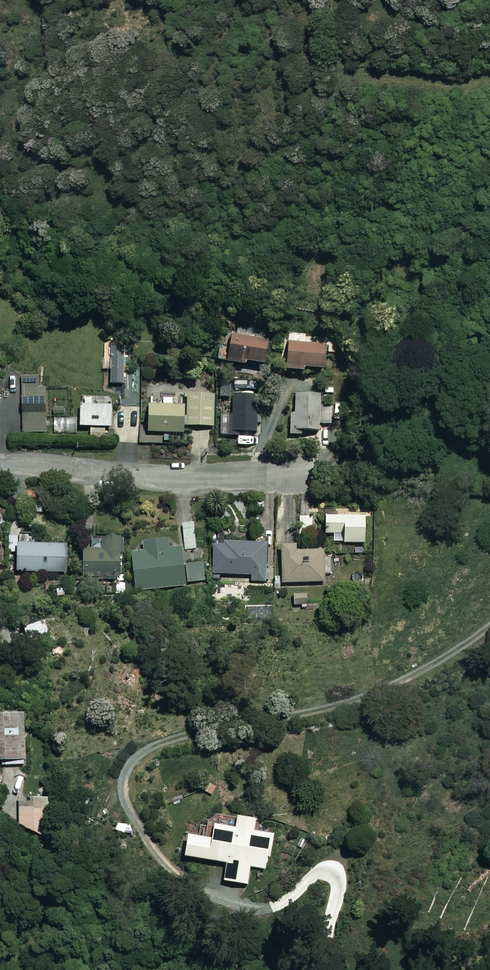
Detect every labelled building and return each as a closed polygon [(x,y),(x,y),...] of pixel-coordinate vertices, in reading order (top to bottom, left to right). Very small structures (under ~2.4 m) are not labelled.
[(309,334),(288,334),(289,372),(336,371),(336,338),(309,339),(309,334)] [(269,340),(232,336),(229,364),(266,368),(269,340)] [(23,435),(47,434),(46,386),(41,386),(41,379),(22,379),(23,435)] [(321,395),(296,395),(296,415),(291,415),(291,437),(302,437),(302,433),(322,433),(322,425),(332,425),(332,404),(321,404),(321,395)] [(113,396),(82,396),(82,407),(81,407),(81,430),(114,429),(113,396)] [(214,396),(187,397),(188,429),(215,428),(214,396)] [(164,406),(149,406),(149,433),(140,433),(140,445),(162,445),(162,441),(164,441),(164,446),(170,446),(170,435),(184,435),(184,407),(176,406),(176,400),(164,400),(164,406)] [(233,416),(229,416),(229,436),(227,436),(227,438),(240,438),(239,435),(256,435),(256,400),(233,400),(233,416)] [(313,518),(300,518),(300,533),(313,533),(313,518)] [(333,544),(366,545),(366,518),(326,518),(326,535),(333,535),(333,544)] [(197,548),(194,524),(183,525),(186,550),(197,548)] [(123,539),(92,539),(92,551),(84,551),(84,579),(123,579),(123,539)] [(266,540),(245,540),(245,544),(224,544),(224,547),(214,547),(213,575),(253,576),(253,582),(266,582),(266,540)] [(132,555),(137,593),(190,587),(190,585),(205,583),(203,564),(184,566),(183,550),(170,551),(168,542),(144,545),(145,554),(132,555)] [(66,546),(17,547),(17,574),(67,573),(66,546)] [(331,560),(325,560),(324,552),(297,552),(297,548),(282,548),(283,583),(325,583),(325,574),(331,574),(331,560)] [(308,594),(294,594),(295,606),(308,605),(308,594)] [(51,637),(45,621),(23,628),(29,644),(51,637)] [(3,764),(3,767),(26,766),(25,716),(0,716),(0,764),(3,764)] [(48,799),(19,799),(20,838),(49,838),(48,799)] [(251,868),(268,870),(270,859),(272,859),(275,836),(255,833),(257,821),(239,818),(237,830),(215,827),(213,841),(189,838),(186,859),(227,865),(225,883),(248,887),(251,868)]
